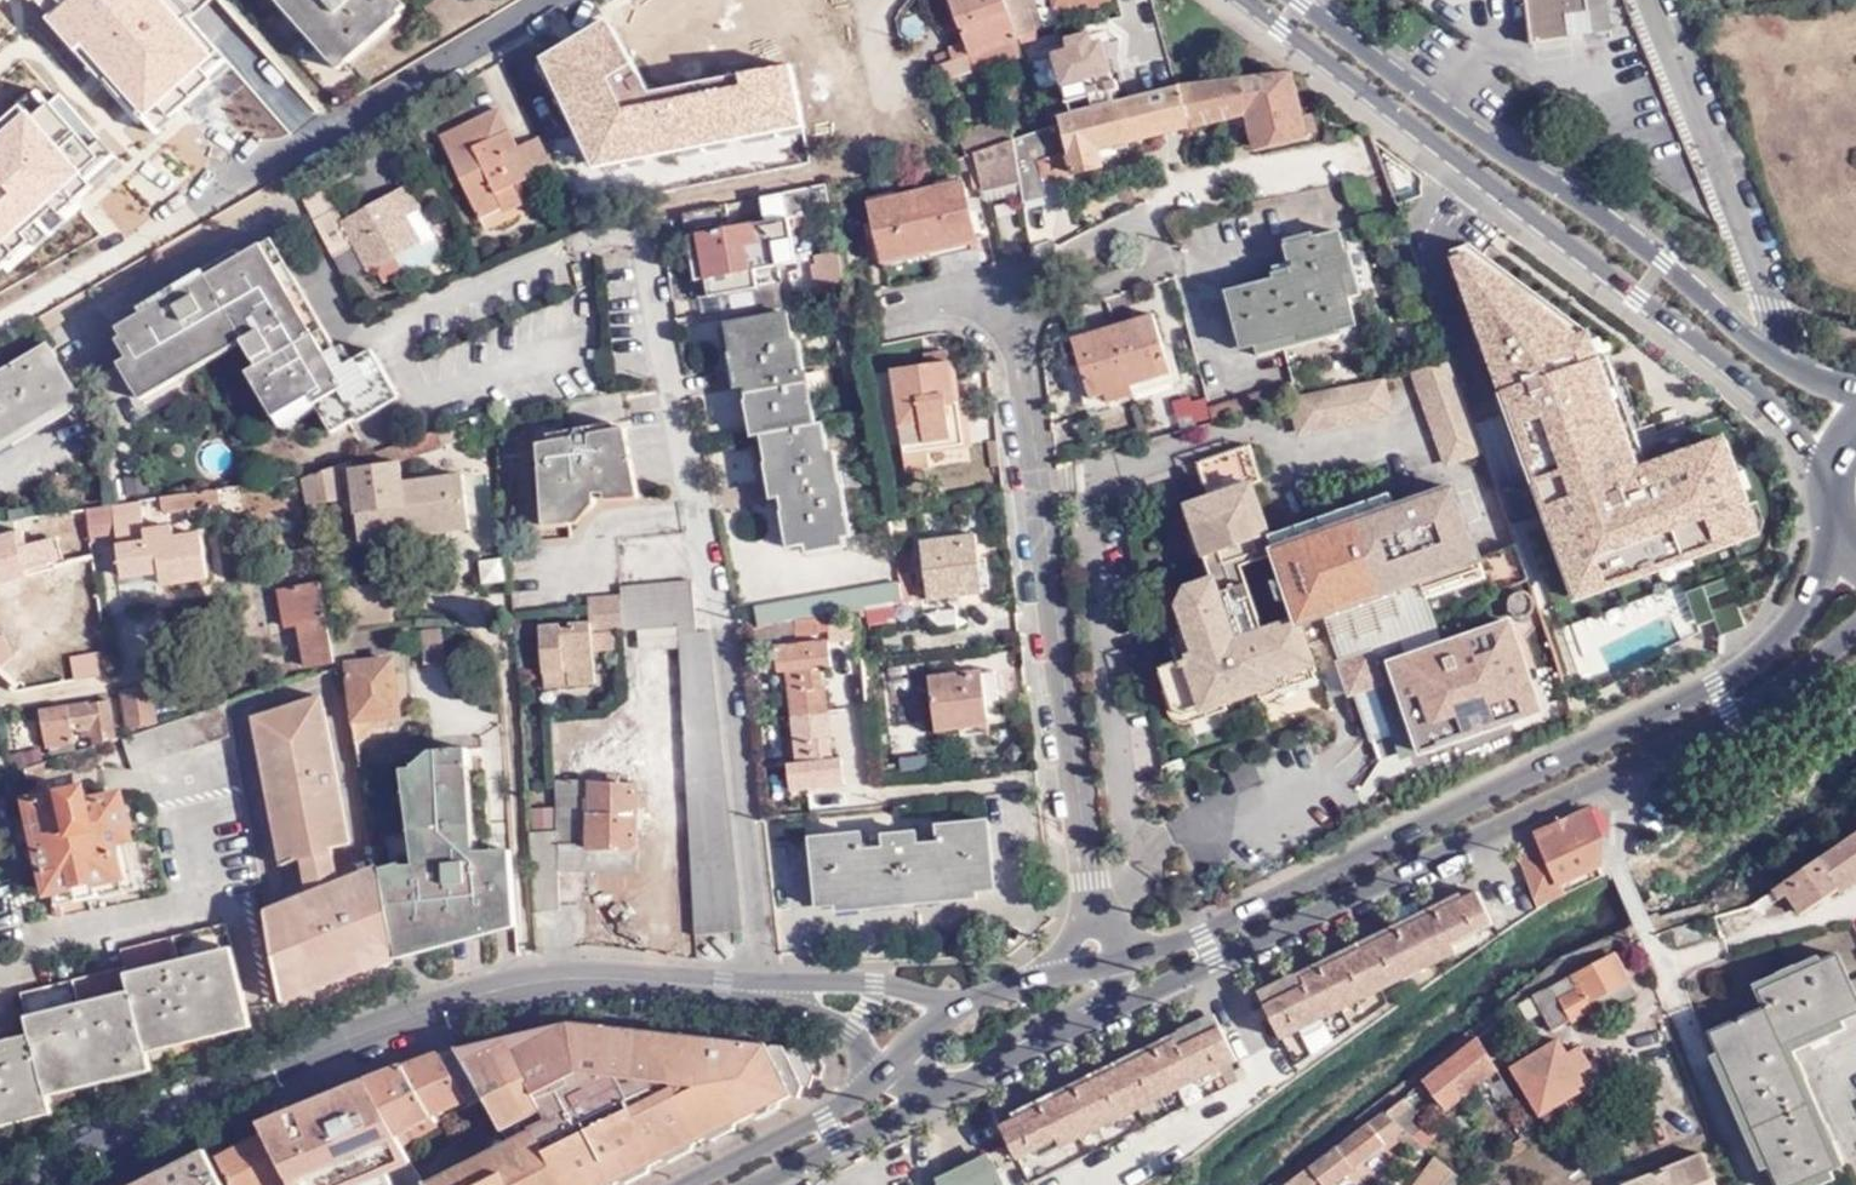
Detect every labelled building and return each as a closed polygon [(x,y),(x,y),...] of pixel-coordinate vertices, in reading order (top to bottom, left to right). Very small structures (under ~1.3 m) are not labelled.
[(49,13),(65,0),(38,0),(49,13)] [(174,0),(65,0),(49,13),(45,17),(72,49),(78,43),(142,116),(218,50),(174,0)] [(302,13),(296,19),(329,57),(337,51),(349,65),(412,11),(402,0),(291,0),(302,13)] [(1022,39),(1026,49),(1034,45),(1030,36),(1039,33),(1033,15),(1038,13),(1034,0),(1008,0),(1022,39)] [(1057,9),(1093,0),(1055,0),(1057,9)] [(1530,13),(1598,0),(1528,0),(1530,13)] [(1611,0),(1598,0),(1530,13),(1535,46),(1616,34),(1611,0)] [(1038,13),(1033,15),(1039,33),(1045,31),(1038,13)] [(606,19),(537,57),(591,167),(803,127),(790,65),(647,93),(606,19)] [(1042,42),(1039,33),(1030,36),(1034,45),(1042,42)] [(940,51),(953,78),(974,69),(961,41),(940,51)] [(1108,70),(1086,74),(1088,90),(1111,87),(1108,70)] [(1288,76),(1114,100),(1090,104),(1063,107),(1063,111),(1073,156),(1066,158),(1069,173),(1103,165),(1100,148),(1135,141),(1135,134),(1183,124),(1185,129),(1245,115),(1254,148),(1305,136),(1288,76)] [(1088,90),(1090,104),(1114,100),(1111,87),(1088,90)] [(0,130),(0,243),(81,172),(24,109),(0,130)] [(1063,111),(1016,132),(1024,185),(1027,202),(1045,198),(1043,179),(1069,173),(1066,158),(1073,156),(1063,111)] [(517,185),(554,165),(542,138),(521,148),(501,112),(444,143),(479,212),(500,202),(503,207),(523,197),(517,185)] [(968,153),(973,151),(1008,136),(1000,114),(959,131),(968,153)] [(1024,185),(1016,132),(1008,136),(973,151),(982,195),(1024,185)] [(879,201),(890,260),(979,240),(968,180),(879,201)] [(341,207),(317,220),(336,258),(362,244),(380,279),(411,265),(405,250),(422,241),(408,212),(423,205),(413,184),(346,218),(341,207)] [(796,267),(787,220),(697,236),(706,283),(796,267)] [(340,344),(274,235),(264,241),(339,365),(355,356),(346,340),(340,344)] [(706,283),(697,236),(688,238),(697,285),(706,283)] [(1295,278),(1231,293),(1244,347),(1307,331),(1308,336),(1363,322),(1340,238),(1288,250),(1295,278)] [(339,365),(264,241),(122,327),(127,336),(120,340),(131,358),(122,363),(139,390),(240,329),(261,363),(251,369),(278,413),(315,390),(338,428),(369,409),(401,389),(374,345),(355,356),(339,365)] [(1447,252),(1573,602),(1760,535),(1723,434),(1646,459),(1605,344),(1467,245),(1447,252)] [(815,298),(847,292),(840,256),(816,260),(817,266),(808,267),(815,298)] [(765,438),(775,497),(784,495),(793,549),(852,539),(843,486),(839,486),(829,427),(821,428),(812,373),(802,375),(792,316),(732,326),(742,385),(749,384),(758,439),(765,438)] [(1073,341),(1092,401),(1174,376),(1156,316),(1073,341)] [(948,398),(956,397),(948,351),(924,355),(926,366),(894,372),(904,426),(924,423),(927,442),(954,437),(948,398)] [(74,405),(43,356),(0,382),(0,451),(74,405)] [(1454,362),(1416,372),(1449,463),(1488,451),(1454,362)] [(1297,403),(1293,404),(1302,440),(1392,415),(1381,381),(1297,403)] [(1195,417),(1210,412),(1203,383),(1186,387),(1195,417)] [(1210,412),(1214,425),(1293,404),(1297,403),(1294,392),(1210,412)] [(973,442),(965,395),(956,397),(948,398),(954,437),(927,442),(924,423),(904,426),(909,453),(973,442)] [(593,427),(593,436),(618,433),(617,425),(593,427)] [(449,447),(443,429),(301,480),(310,521),(355,515),(357,523),(372,522),(373,528),(407,524),(401,461),(449,447)] [(549,432),(550,442),(580,438),(579,429),(549,432)] [(596,503),(596,497),(609,495),(608,492),(639,488),(628,432),(618,433),(593,436),(580,438),(550,442),(542,443),(545,516),(588,512),(596,503)] [(1213,460),(1221,484),(1263,470),(1255,446),(1213,460)] [(250,496),(249,485),(187,494),(190,509),(234,502),(234,499),(250,496)] [(1256,486),(1185,510),(1206,572),(1277,548),(1256,486)] [(641,500),(639,488),(608,492),(609,495),(609,504),(641,500)] [(1275,551),(1301,624),(1322,616),(1478,562),(1477,557),(1450,491),(1277,550),(1275,551)] [(141,502),(85,511),(91,542),(121,537),(127,575),(163,568),(166,581),(210,572),(202,530),(176,535),(174,524),(146,528),(141,502)] [(588,512),(545,516),(545,530),(578,526),(588,512)] [(11,523),(0,525),(0,539),(15,536),(11,523)] [(0,539),(0,581),(55,566),(49,541),(24,546),(21,535),(15,536),(0,539)] [(976,536),(923,542),(930,598),(981,593),(976,536)] [(1519,544),(1477,557),(1478,562),(1484,578),(1488,592),(1531,578),(1519,544)] [(1427,599),(1484,578),(1478,562),(1322,616),(1339,666),(1370,655),(1380,684),(1352,694),(1369,744),(1409,731),(1388,668),(1445,649),(1427,599)] [(483,607),(516,605),(513,564),(478,567),(483,607)] [(755,606),(758,627),(797,619),(818,614),(866,604),(903,597),(899,578),(755,606)] [(693,580),(623,579),(625,597),(628,631),(681,632),(702,632),(697,580),(693,580)] [(333,630),(331,623),(323,583),(294,589),(302,627),(311,667),(340,662),(333,630)] [(1317,673),(1301,624),(1237,644),(1216,583),(1184,593),(1176,608),(1197,672),(1164,683),(1177,722),(1186,727),(1281,695),(1278,686),(1317,673)] [(1672,602),(1678,632),(1714,625),(1706,584),(1678,589),(1680,601),(1672,602)] [(290,630),(302,627),(294,589),(281,591),(290,630)] [(571,675),(571,689),(596,688),(594,654),(618,654),(617,635),(628,634),(628,631),(625,597),(587,599),(587,624),(571,625),(571,630),(563,631),(563,626),(541,627),(543,675),(571,675)] [(906,617),(903,597),(866,604),(869,624),(906,617)] [(819,632),(818,614),(797,619),(796,634),(819,632)] [(441,626),(424,628),(427,662),(445,660),(441,626)] [(1418,759),(1537,713),(1507,627),(1445,649),(1388,668),(1409,731),(1418,759)] [(344,628),(333,630),(340,662),(341,668),(350,665),(353,664),(344,628)] [(681,632),(684,709),(687,762),(695,934),(740,932),(714,631),(702,632),(681,632)] [(0,635),(0,664),(13,661),(8,633),(0,635)] [(788,669),(797,763),(789,764),(791,790),(843,785),(840,760),(829,761),(821,666),(832,666),(831,641),(776,645),(779,670),(788,669)] [(74,660),(78,680),(113,673),(110,653),(74,660)] [(1380,684),(1370,655),(1339,666),(1337,666),(1347,696),(1352,694),(1380,684)] [(394,662),(353,664),(350,665),(354,720),(396,715),(409,714),(407,704),(399,705),(394,662)] [(354,720),(350,665),(341,668),(355,734),(397,729),(396,715),(354,720)] [(981,670),(929,677),(936,730),(988,725),(981,670)] [(543,691),(571,689),(571,675),(543,675),(543,691)] [(157,721),(153,686),(123,689),(128,724),(157,721)] [(378,945),(396,938),(382,870),(381,862),(339,879),(334,852),(350,846),(320,695),(251,719),(280,868),(300,860),(306,891),(266,908),(280,985),(297,978),(301,1001),(336,987),(330,964),(354,955),(359,977),(382,967),(378,945)] [(94,731),(96,740),(118,734),(111,697),(38,710),(45,750),(76,746),(72,727),(84,725),(85,732),(94,731)] [(236,733),(231,700),(128,730),(135,761),(236,733)] [(632,764),(687,762),(684,709),(665,710),(665,722),(631,723),(632,764)] [(5,749),(9,767),(26,762),(22,745),(5,749)] [(401,865),(382,870),(396,938),(398,949),(459,941),(488,934),(483,871),(496,871),(494,851),(473,852),(463,853),(460,772),(469,772),(467,751),(425,752),(425,756),(413,766),(413,772),(405,773),(411,867),(401,868),(401,865)] [(463,853),(473,852),(469,772),(460,772),(463,853)] [(559,776),(560,832),(560,852),(590,851),(590,812),(640,814),(641,784),(617,782),(617,778),(607,777),(607,781),(559,776)] [(50,890),(53,888),(56,902),(137,882),(127,836),(132,835),(120,786),(88,793),(85,780),(53,788),(52,781),(21,788),(28,816),(34,815),(36,829),(26,832),(37,885),(48,882),(50,890)] [(640,814),(590,812),(590,851),(638,851),(640,814)] [(1565,881),(1602,866),(1604,841),(1591,812),(1553,827),(1557,836),(1547,840),(1548,844),(1561,882),(1565,881)] [(862,836),(812,840),(817,907),(993,895),(987,827),(939,830),(940,848),(915,849),(914,843),(883,844),(884,852),(863,853),(862,836)] [(560,875),(560,852),(560,832),(531,832),(536,916),(561,915),(560,875)] [(1855,878),(1855,836),(1776,891),(1782,899),(1789,894),(1803,915),(1855,878)] [(1548,844),(1521,856),(1532,899),(1566,886),(1565,881),(1561,882),(1548,844)] [(488,934),(519,925),(513,850),(494,851),(496,871),(483,871),(488,934)] [(590,851),(560,852),(560,875),(590,875),(590,851)] [(638,851),(590,851),(590,875),(637,875),(638,851)] [(1490,925),(1474,893),(1303,977),(1308,986),(1267,1007),(1284,1040),(1344,1010),(1339,1000),(1413,962),(1418,972),(1455,953),(1451,944),(1490,925)] [(28,987),(38,1040),(0,1047),(0,1113),(51,1103),(47,1080),(146,1061),(143,1043),(248,1022),(230,929),(126,949),(129,967),(28,987)] [(382,967),(400,960),(398,949),(396,938),(378,945),(382,967)] [(1610,993),(1616,1004),(1636,994),(1615,954),(1533,997),(1519,1005),(1524,1014),(1538,1006),(1553,1033),(1593,1010),(1590,1004),(1610,993)] [(1851,981),(1840,954),(1760,990),(1768,1009),(1712,1033),(1780,1184),(1802,1184),(1840,1168),(1786,1046),(1855,1015),(1855,992),(1851,981)] [(330,964),(336,987),(359,977),(354,955),(330,964)] [(1339,1000),(1344,1010),(1418,972),(1413,962),(1339,1000)] [(280,985),(283,1009),(301,1001),(297,978),(280,985)] [(1596,1015),(1616,1004),(1610,993),(1590,1004),(1593,1010),(1596,1015)] [(428,1183),(428,1184),(626,1184),(797,1100),(805,1088),(811,1090),(824,1073),(823,1052),(815,1048),(806,1045),(803,1045),(798,1051),(782,1041),(776,1047),(763,1038),(716,1031),(612,1023),(552,1025),(519,1032),(458,1049),(463,1059),(484,1096),(507,1142),(428,1183)] [(1018,1158),(1059,1138),(1064,1148),(1102,1130),(1097,1121),(1174,1082),(1179,1092),(1239,1062),(1223,1028),(1181,1049),(1177,1042),(1003,1127),(1018,1158)] [(1498,1072),(1478,1036),(1424,1080),(1448,1111),(1498,1072)] [(1542,1117),(1543,1117),(1568,1102),(1589,1090),(1581,1075),(1569,1056),(1561,1041),(1514,1069),(1542,1117)] [(1488,1051),(1499,1070),(1511,1064),(1500,1044),(1488,1051)] [(1581,1049),(1569,1056),(1581,1075),(1592,1069),(1581,1049)] [(464,1100),(440,1055),(404,1068),(437,1121),(447,1115),(445,1110),(464,1100)] [(368,1080),(405,1144),(439,1126),(437,1121),(404,1068),(368,1080)] [(428,1183),(405,1144),(368,1080),(365,1076),(327,1102),(335,1116),(347,1109),(375,1156),(362,1163),(372,1181),(366,1184),(428,1184),(428,1183)] [(1097,1121),(1102,1130),(1179,1092),(1174,1082),(1097,1121)] [(1405,1101),(1388,1114),(1404,1130),(1424,1148),(1427,1151),(1439,1135),(1428,1126),(1421,1132),(1407,1115),(1413,1109),(1405,1101)] [(1548,1125),(1572,1110),(1568,1102),(1543,1117),(1548,1125)] [(298,1108),(258,1123),(263,1132),(292,1184),(343,1184),(298,1108)] [(1384,1112),(1310,1169),(1322,1184),(1334,1184),(1399,1135),(1404,1130),(1384,1112)] [(1404,1130),(1399,1135),(1419,1153),(1424,1148),(1404,1130)] [(263,1132),(218,1157),(233,1184),(281,1184),(282,1184),(283,1184),(292,1184),(263,1132)] [(162,1173),(169,1184),(174,1184),(184,1179),(186,1171),(210,1159),(206,1151),(162,1173)] [(1705,1154),(1628,1184),(1717,1184),(1705,1154)] [(941,1183),(939,1183),(940,1184),(1004,1184),(990,1157),(941,1183)] [(1454,1173),(1436,1158),(1417,1184),(1444,1184),(1454,1173)] [(210,1159),(186,1171),(184,1179),(174,1184),(224,1184),(210,1159)] [(1316,1184),(1305,1172),(1289,1184),(1316,1184)] [(162,1173),(139,1184),(169,1184),(162,1173)] [(1469,1184),(1454,1173),(1444,1184),(1469,1184)]
